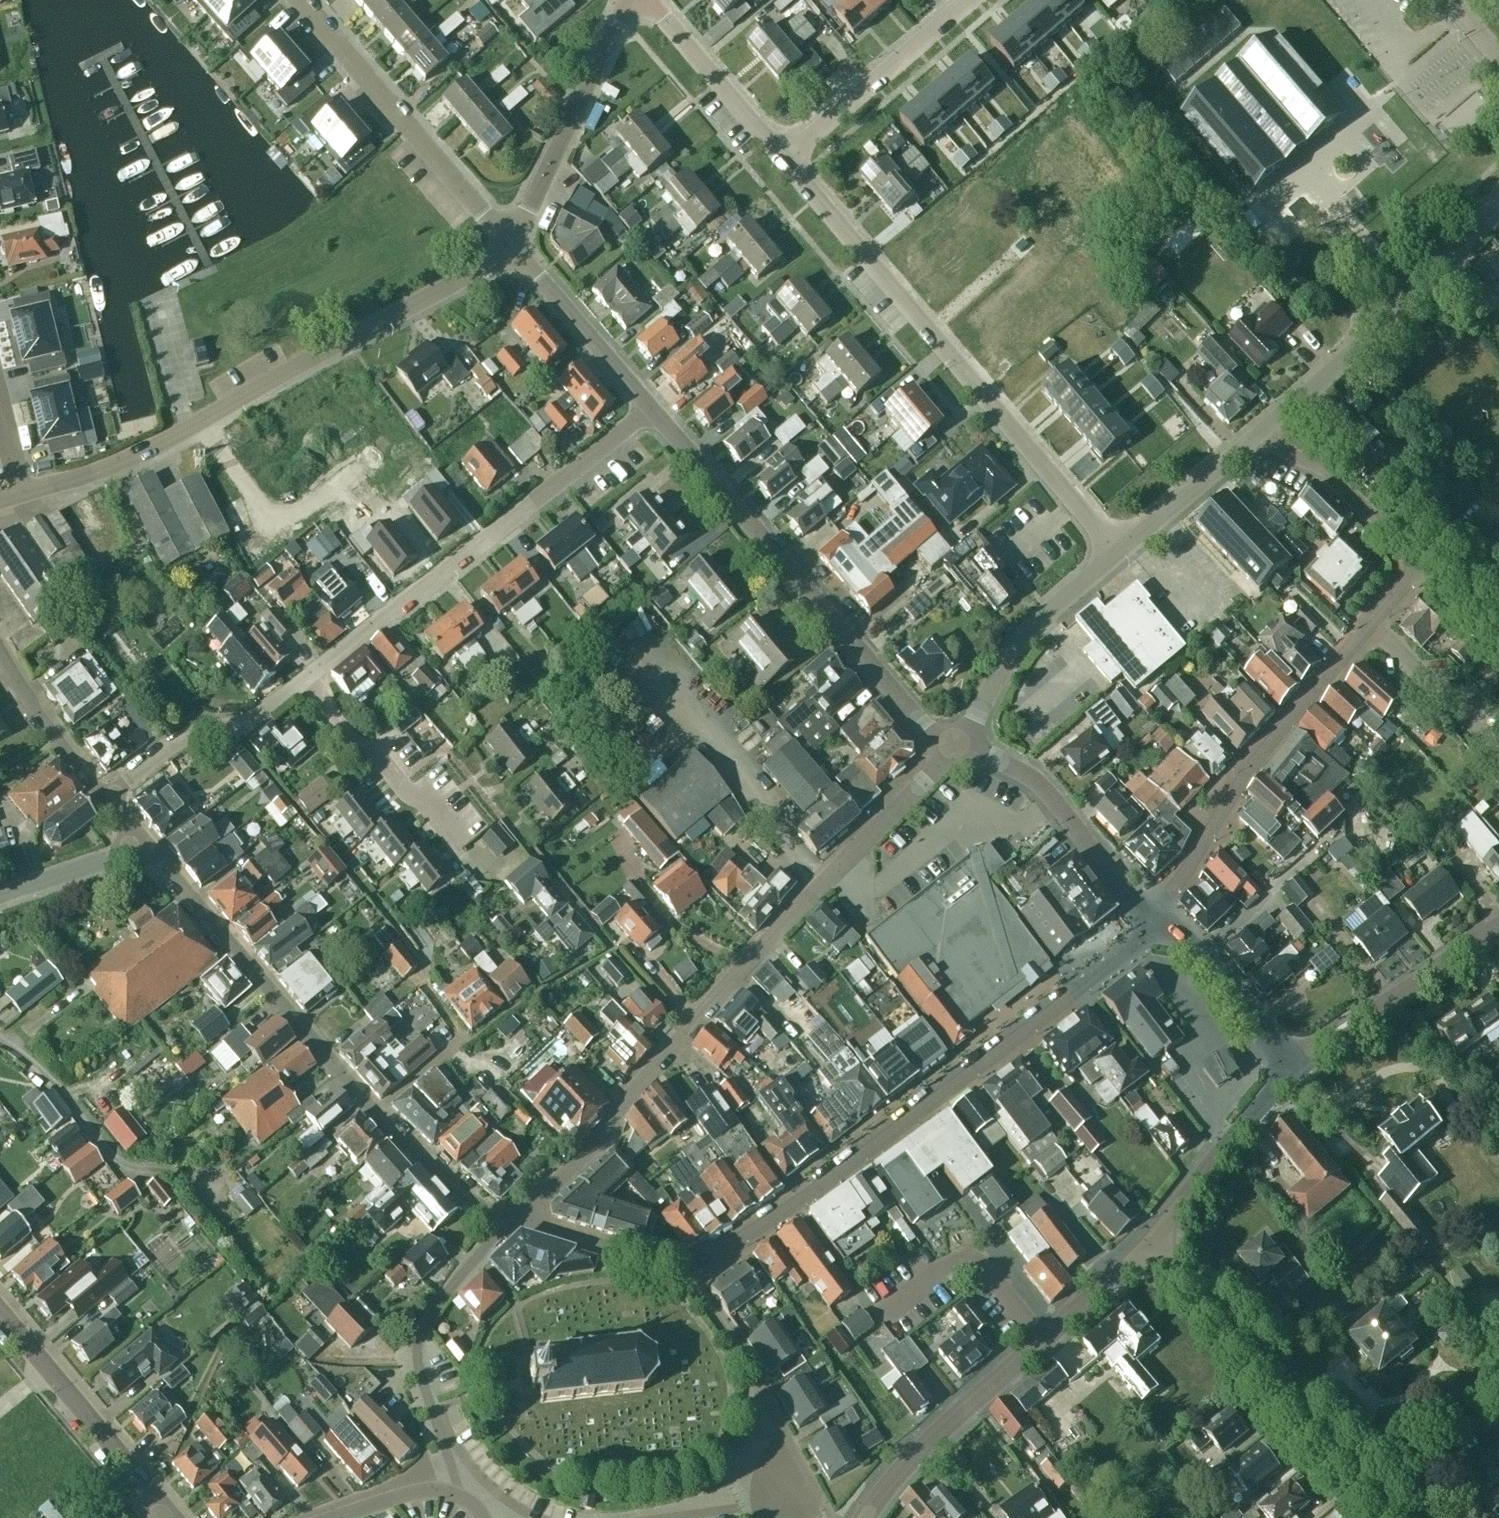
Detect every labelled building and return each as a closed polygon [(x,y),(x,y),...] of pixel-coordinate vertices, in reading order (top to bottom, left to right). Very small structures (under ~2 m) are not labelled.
[(223,0),(193,0),(206,15),(223,0)] [(247,0),(223,0),(206,15),(232,44),(258,20),(258,19),(253,22),(245,13),(252,6),(247,0)] [(372,0),(355,0),(362,8),(372,0)] [(400,7),(394,0),(372,0),(362,8),(378,26),(400,7)] [(529,11),(518,20),(535,41),(574,8),(568,0),(519,0),(529,11)] [(724,17),(744,0),(710,0),(724,17)] [(781,13),(796,0),(780,0),(774,5),(781,13)] [(874,17),(859,0),(851,0),(835,14),(854,35),(874,17)] [(893,1),(893,0),(859,0),(874,17),(893,1)] [(1026,12),(1050,39),(1067,24),(1046,0),(1039,0),(1026,12)] [(1067,24),(1085,9),(1077,0),(1046,0),(1067,24)] [(1102,1),(1109,9),(1120,0),(1101,0),(1102,1)] [(393,44),(416,25),(400,7),(378,26),(393,44)] [(1157,18),(1149,8),(1130,23),(1138,33),(1157,18)] [(1225,10),(1160,66),(1176,84),(1241,28),(1225,10)] [(1026,12),(1008,26),(1032,54),(1050,39),(1026,12)] [(464,24),(455,14),(445,23),(453,33),(464,24)] [(763,63),(808,25),(800,16),(778,34),(770,25),(748,44),(763,63)] [(453,33),(445,23),(436,31),(434,32),(438,37),(442,42),(443,41),(453,33)] [(1135,34),(1126,23),(1118,29),(1128,40),(1135,34)] [(498,34),(489,24),(474,37),(482,47),(498,34)] [(425,36),(416,25),(393,44),(409,62),(438,37),(434,32),(436,31),(434,28),(425,36)] [(808,25),(763,63),(779,81),(792,70),(802,82),(822,64),(812,52),(801,61),(794,52),(815,34),(808,25)] [(1008,26),(990,42),(1014,70),(1032,54),(1008,26)] [(265,76),(292,53),(278,36),(270,42),(263,34),(268,30),(267,29),(239,53),(248,63),(252,60),(265,76)] [(442,42),(438,37),(409,62),(424,81),(447,61),(438,51),(446,44),(443,41),(442,42)] [(1273,37),(1181,116),(1249,195),(1276,172),(1269,164),(1308,130),(1315,138),(1341,116),(1273,37)] [(1094,39),(1086,46),(1095,55),(1103,49),(1094,39)] [(1086,46),(1077,53),(1086,63),(1095,55),(1086,46)] [(292,53),(265,76),(279,92),(276,95),(286,107),(314,83),(313,82),(308,87),(299,76),(307,70),(292,53)] [(971,58),(953,74),(977,102),(995,86),(971,58)] [(487,94),(508,76),(501,68),(481,86),(487,94)] [(1060,68),(1052,75),(1060,85),(1068,78),(1060,68)] [(953,74),(936,89),(960,116),(977,102),(953,74)] [(1052,75),(1043,83),(1051,93),(1060,85),(1052,75)] [(557,97),(541,79),(531,88),(547,106),(557,97)] [(457,119),(479,99),(464,81),(441,101),(457,119)] [(7,131),(3,115),(14,112),(8,88),(0,90),(0,133),(7,131)] [(526,97),(519,89),(509,98),(515,106),(526,97)] [(936,89),(919,104),(942,131),(960,116),(936,89)] [(1453,131),(1482,104),(1473,94),(1444,122),(1453,131)] [(326,145),(353,122),(338,105),(331,112),(324,103),(328,99),(327,98),(300,122),(309,133),(312,130),(326,145)] [(515,106),(509,98),(500,106),(498,108),(502,112),(505,115),(507,114),(515,106)] [(488,109),(479,99),(457,119),(472,137),(502,112),(498,108),(500,106),(496,102),(488,109)] [(919,104),(901,119),(924,147),(942,131),(919,104)] [(505,115),(502,112),(472,137),(488,155),(511,136),(502,125),(510,118),(507,114),(505,115)] [(608,172),(653,135),(637,116),(614,135),(622,145),(600,163),(598,159),(590,165),(601,179),(609,173),(608,172)] [(1004,116),(996,123),(1004,133),(1013,126),(1004,116)] [(345,175),(373,151),(372,150),(367,154),(360,145),(368,139),(353,122),(326,145),(340,161),(336,164),(345,175)] [(996,123),(987,130),(996,140),(1004,133),(996,123)] [(668,153),(653,135),(608,172),(609,173),(616,181),(638,163),(646,172),(668,153)] [(905,145),(897,135),(884,146),(892,156),(905,145)] [(969,146),(961,153),(970,163),(978,156),(969,146)] [(877,196),(921,158),(914,149),(892,167),(884,158),(861,178),(877,196)] [(1492,152),(1478,161),(1483,170),(1498,161),(1492,152)] [(2,211),(3,214),(35,206),(28,175),(41,172),(37,153),(10,160),(15,178),(0,182),(0,211),(2,211)] [(961,153),(953,160),(961,170),(970,163),(961,153)] [(929,167),(921,158),(877,196),(893,214),(915,195),(907,186),(929,167)] [(332,168),(324,175),(334,187),(342,180),(332,168)] [(650,221),(657,230),(679,212),(702,193),(686,175),(664,194),(671,203),(650,221)] [(554,228),(549,237),(551,244),(558,252),(573,270),(603,244),(595,235),(603,222),(615,238),(623,231),(608,212),(591,201),(594,197),(576,187),(566,206),(554,227),(554,228)] [(679,212),(657,230),(665,240),(681,227),(687,222),(695,231),(718,212),(702,193),(679,212)] [(56,199),(44,202),(46,213),(59,210),(56,199)] [(629,208),(618,217),(629,231),(640,222),(629,208)] [(40,233),(37,234),(37,233),(1,242),(2,245),(0,248),(0,249),(1,254),(4,256),(5,259),(8,259),(10,266),(27,262),(30,264),(36,262),(38,259),(42,258),(42,254),(58,251),(55,241),(68,239),(65,227),(62,227),(60,215),(37,221),(40,233)] [(1189,222),(1176,234),(1189,248),(1201,236),(1189,222)] [(741,261),(764,241),(748,223),(725,242),(733,251),(727,257),(712,270),(719,279),(735,266),(741,261)] [(779,260),(764,241),(741,261),(757,279),(779,260)] [(656,243),(645,252),(653,262),(664,254),(656,243)] [(742,275),(735,266),(719,279),(727,288),(742,275)] [(1163,280),(1152,267),(1139,278),(1150,291),(1163,280)] [(625,330),(651,307),(618,269),(592,291),(605,307),(606,306),(613,314),(612,315),(625,330)] [(678,295),(669,285),(662,277),(654,284),(661,292),(652,300),(660,310),(678,295)] [(774,317),(761,328),(765,333),(769,338),(813,300),(797,281),(766,308),(774,317)] [(1182,305),(1170,290),(1160,297),(1172,312),(1182,305)] [(17,341),(56,332),(47,295),(12,303),(13,304),(18,303),(21,316),(11,318),(17,341)] [(813,300),(769,338),(777,346),(798,328),(806,337),(829,318),(813,300)] [(647,333),(635,343),(651,361),(678,343),(664,327),(671,320),(680,312),(672,302),(663,310),(665,312),(657,319),(657,318),(644,329),(647,333)] [(1230,338),(1258,369),(1279,350),(1272,342),(1276,337),(1278,338),(1290,327),(1271,306),(1254,322),(1250,319),(1230,338)] [(528,347),(549,329),(531,309),(511,327),(528,347)] [(1122,332),(1130,340),(1138,332),(1151,320),(1144,312),(1122,332)] [(693,339),(711,324),(703,314),(684,330),(693,339)] [(1052,343),(1063,358),(1084,343),(1072,328),(1052,343)] [(566,349),(549,329),(528,347),(545,367),(566,349)] [(65,367),(56,332),(17,341),(22,364),(32,362),(35,373),(30,374),(30,375),(65,367)] [(1222,336),(1217,340),(1214,338),(1196,356),(1223,383),(1205,400),(1228,423),(1255,398),(1234,375),(1242,366),(1231,355),(1236,351),(1222,336)] [(670,360),(659,370),(664,376),(680,394),(693,382),(696,385),(706,376),(696,364),(710,352),(698,338),(670,362),(670,360)] [(202,340),(189,343),(196,367),(208,364),(202,340)] [(811,387),(818,396),(863,358),(847,340),(824,359),(832,368),(811,387)] [(1120,341),(1111,349),(1118,357),(1127,349),(1120,341)] [(1050,342),(1039,352),(1047,361),(1058,352),(1050,342)] [(451,389),(468,376),(450,354),(440,361),(426,343),(407,357),(409,359),(396,370),(415,395),(441,375),(451,389)] [(513,377),(524,367),(508,348),(496,358),(513,377)] [(1127,349),(1118,357),(1125,365),(1134,357),(1127,349)] [(739,362),(730,352),(714,365),(723,375),(739,362)] [(79,368),(88,366),(85,353),(76,355),(79,368)] [(863,358),(818,396),(826,405),(848,387),(856,396),(878,377),(863,358)] [(88,366),(91,381),(103,378),(99,364),(88,366)] [(575,402),(596,384),(579,364),(558,382),(567,393),(555,403),(563,412),(575,402)] [(496,389),(477,367),(471,372),(478,382),(474,385),(485,398),(496,389)] [(1070,367),(1042,390),(1058,408),(1085,385),(1070,367)] [(692,409),(708,428),(732,408),(724,399),(742,383),(730,369),(711,385),(715,390),(692,409)] [(1150,376),(1141,384),(1148,392),(1157,384),(1150,376)] [(31,399),(37,422),(76,412),(67,377),(33,385),(33,387),(38,385),(41,396),(31,399)] [(1103,401),(1115,392),(1106,381),(1094,390),(1103,401)] [(613,404),(596,384),(575,402),(592,422),(613,404)] [(1157,384),(1148,392),(1154,400),(1164,392),(1157,384)] [(1085,385),(1058,408),(1073,426),(1100,402),(1085,385)] [(745,417),(766,399),(756,387),(734,405),(745,417)] [(890,390),(869,408),(877,418),(884,412),(898,429),(926,406),(911,389),(898,400),(890,390)] [(1100,402),(1073,426),(1087,443),(1115,419),(1100,402)] [(563,412),(555,403),(543,412),(551,422),(563,412)] [(1340,405),(1322,423),(1348,449),(1359,439),(1367,447),(1379,435),(1362,418),(1357,422),(1340,405)] [(926,406),(898,429),(913,447),(906,452),(915,462),(936,444),(928,435),(940,424),(926,406)] [(538,434),(551,422),(543,412),(542,411),(529,423),(538,434)] [(759,430),(767,424),(756,411),(733,429),(738,434),(724,446),(739,464),(768,440),(759,430)] [(84,447),(76,412),(37,422),(42,445),(52,442),(55,453),(49,454),(50,456),(84,447)] [(571,422),(563,412),(551,422),(560,432),(571,422)] [(414,415),(404,423),(418,441),(428,433),(414,415)] [(783,447),(804,429),(794,416),(773,434),(783,447)] [(1115,419),(1087,443),(1103,461),(1131,438),(1115,419)] [(521,465),(545,446),(532,429),(508,449),(521,465)] [(839,430),(830,437),(839,448),(848,442),(839,430)] [(485,494),(514,470),(490,441),(473,455),(473,454),(470,455),(471,456),(461,465),(485,494)] [(763,465),(768,471),(755,482),(770,500),(794,481),(790,475),(803,464),(787,445),(763,465)] [(846,457),(837,447),(827,456),(836,466),(846,457)] [(1003,471),(999,474),(979,451),(942,483),(931,470),(912,487),(915,491),(923,499),(927,496),(949,522),(979,497),(989,510),(1017,487),(1003,471)] [(1354,452),(1342,464),(1359,482),(1372,469),(1354,452)] [(903,457),(890,469),(899,480),(903,476),(913,468),(903,457)] [(810,485),(827,471),(817,458),(800,472),(810,485)] [(852,468),(846,461),(834,470),(840,478),(852,468)] [(1296,506),(1307,484),(1264,462),(1255,480),(1268,486),(1265,491),(1296,506)] [(1403,487),(1412,478),(1400,466),(1391,474),(1403,487)] [(432,488),(409,506),(437,541),(460,522),(439,496),(448,488),(434,471),(425,478),(432,488)] [(165,569),(228,536),(197,476),(162,495),(151,475),(122,490),(165,569)] [(884,475),(870,488),(890,512),(905,499),(884,475)] [(796,501),(801,506),(786,519),(802,537),(825,517),(818,509),(833,495),(820,480),(796,501)] [(1335,544),(1339,539),(1336,536),(1352,520),(1316,484),(1299,501),(1324,526),(1321,529),(1328,535),(1331,541),(1335,544)] [(635,493),(613,512),(623,524),(628,520),(637,532),(625,543),(631,550),(662,524),(672,516),(655,496),(645,505),(635,493)] [(1202,520),(1196,526),(1259,593),(1269,583),(1278,592),(1289,581),(1280,572),(1290,563),(1272,544),(1285,531),(1282,527),(1285,524),(1271,509),(1267,512),(1264,509),(1251,522),(1229,498),(1221,502),(1218,499),(1199,517),(1202,520)] [(841,535),(817,555),(869,616),(893,595),(881,581),(886,577),(888,579),(895,573),(893,571),(913,552),(934,534),(905,499),(888,514),(893,520),(869,540),(855,552),(841,535)] [(85,534),(97,528),(85,506),(73,513),(85,534)] [(55,512),(44,520),(64,551),(47,563),(46,564),(61,586),(88,567),(68,537),(70,535),(55,512)] [(1292,513),(1286,519),(1292,526),(1298,520),(1292,513)] [(631,550),(619,561),(627,570),(639,560),(637,557),(649,546),(659,558),(658,559),(659,559),(688,535),(672,516),(662,524),(631,550)] [(24,530),(47,563),(64,551),(44,520),(42,518),(24,530)] [(587,575),(596,568),(582,550),(592,542),(573,518),(554,534),(587,575)] [(358,532),(348,540),(362,557),(372,550),(393,576),(416,557),(388,523),(365,541),(358,532)] [(855,523),(841,535),(855,552),(869,540),(855,523)] [(46,564),(45,564),(19,527),(0,541),(0,575),(34,623),(36,621),(44,632),(53,626),(45,615),(57,606),(57,607),(69,598),(60,587),(61,586),(46,564)] [(327,530),(305,547),(319,564),(340,547),(327,530)] [(578,582),(587,575),(554,534),(535,549),(554,572),(564,564),(570,572),(578,582)] [(934,534),(913,552),(931,572),(951,554),(934,534)] [(1291,535),(1281,544),(1294,558),(1304,548),(1291,535)] [(1352,552),(1339,539),(1305,576),(1336,605),(1370,568),(1364,563),(1352,552)] [(1363,540),(1352,552),(1364,563),(1375,551),(1363,540)] [(309,559),(300,548),(288,557),(297,568),(309,559)] [(1015,596),(997,574),(1004,569),(988,550),(971,565),(983,580),(975,587),(995,612),(998,610),(1002,611),(1006,607),(1007,603),(1015,596)] [(686,589),(697,602),(724,579),(705,557),(672,585),(680,594),(686,589)] [(518,563),(499,578),(517,601),(518,601),(536,586),(518,563)] [(274,576),(266,565),(249,578),(258,589),(274,576)] [(310,593),(319,603),(336,623),(361,602),(350,589),(357,583),(345,568),(338,574),(335,571),(310,593)] [(289,615),(313,597),(290,573),(267,589),(289,615)] [(234,605),(253,588),(241,574),(221,591),(234,605)] [(942,577),(937,581),(945,591),(950,587),(942,577)] [(524,609),(518,601),(517,601),(499,578),(480,593),(498,616),(508,608),(523,626),(531,636),(540,629),(532,619),(524,609)] [(724,579),(697,602),(707,615),(701,620),(709,629),(742,601),(724,579)] [(609,601),(596,585),(580,598),(592,614),(609,601)] [(672,600),(663,588),(650,598),(660,610),(672,600)] [(1095,643),(1085,652),(1105,677),(1111,683),(1122,674),(1136,690),(1186,648),(1172,633),(1137,590),(1100,621),(1094,615),(1085,622),(1080,617),(1076,621),(1095,643)] [(913,621),(931,605),(922,593),(904,610),(913,621)] [(1453,635),(1459,629),(1450,620),(1425,596),(1409,613),(1413,616),(1400,629),(1421,648),(1433,635),(1435,636),(1444,627),(1453,635)] [(533,602),(524,609),(532,619),(541,612),(533,602)] [(319,651),(343,632),(336,623),(319,603),(307,612),(308,614),(296,622),(319,651)] [(236,605),(223,617),(234,629),(247,618),(236,605)] [(580,605),(572,611),(581,623),(589,616),(580,605)] [(73,629),(57,607),(57,606),(45,615),(53,626),(44,632),(52,644),(73,629)] [(443,622),(461,645),(480,630),(462,607),(443,622)] [(244,640),(271,672),(287,657),(278,647),(282,644),(279,640),(291,631),(272,610),(261,620),(265,625),(261,628),(260,626),(244,640)] [(1312,633),(1318,626),(1303,610),(1297,617),(1312,633)] [(274,675),(271,672),(244,640),(239,634),(239,635),(234,629),(223,617),(207,631),(222,649),(217,654),(253,694),(274,675)] [(505,628),(496,618),(489,624),(498,634),(505,628)] [(737,650),(747,662),(774,640),(756,618),(723,646),(730,655),(737,650)] [(1301,684),(1321,664),(1300,643),(1303,639),(1283,618),(1259,641),(1301,684)] [(442,660),(461,645),(443,622),(424,637),(442,660)] [(1223,644),(1231,636),(1222,627),(1211,638),(1230,658),(1234,655),(1223,644)] [(394,672),(410,659),(385,630),(369,643),(394,672)] [(1480,648),(1467,636),(1451,652),(1465,665),(1480,648)] [(705,645),(699,638),(689,646),(695,653),(705,645)] [(956,670),(959,668),(935,639),(914,657),(907,649),(902,654),(900,652),(894,656),(896,659),(902,667),(909,674),(923,691),(935,682),(937,684),(943,678),(944,680),(947,678),(951,678),(956,674),(956,670)] [(774,640),(747,662),(758,675),(752,680),(759,689),(793,662),(774,640)] [(485,657),(477,647),(468,654),(476,664),(482,672),(491,665),(485,657)] [(385,676),(368,655),(363,648),(331,675),(348,696),(367,680),(373,686),(385,676)] [(1280,708),(1300,686),(1261,648),(1257,653),(1259,658),(1247,674),(1280,708)] [(544,652),(544,665),(556,666),(557,652),(544,652)] [(807,703),(843,674),(841,671),(842,670),(827,653),(801,675),(812,687),(802,696),(804,699),(807,703)] [(467,671),(476,664),(468,654),(459,661),(467,671)] [(87,656),(80,661),(44,689),(63,714),(63,718),(67,722),(71,723),(73,726),(107,699),(115,692),(87,656)] [(1402,699),(1363,664),(1346,682),(1365,701),(1362,704),(1381,722),(1402,699)] [(440,684),(424,666),(412,677),(428,695),(440,684)] [(732,675),(727,669),(717,677),(723,683),(732,675)] [(807,703),(804,699),(776,724),(783,732),(784,731),(805,757),(838,729),(829,719),(860,692),(844,673),(843,674),(807,703)] [(1196,700),(1176,678),(1165,688),(1186,710),(1196,700)] [(1228,690),(1225,693),(1221,698),(1255,734),(1276,712),(1250,684),(1238,696),(1235,693),(1233,695),(1228,690)] [(1178,703),(1162,685),(1148,698),(1154,704),(1161,711),(1165,708),(1169,712),(1178,703)] [(1225,693),(1218,685),(1211,692),(1218,700),(1202,714),(1238,751),(1255,734),(1221,698),(1225,693)] [(1385,744),(1393,735),(1342,687),(1338,691),(1335,688),(1321,703),(1348,728),(1356,717),(1374,734),(1379,739),(1378,740),(1376,739),(1368,747),(1370,748),(1368,750),(1375,757),(1386,745),(1385,744)] [(1124,689),(1110,699),(1119,711),(1133,700),(1124,689)] [(1146,695),(1137,703),(1146,712),(1154,704),(1148,698),(1146,695)] [(1107,756),(1110,754),(1100,741),(1120,725),(1102,702),(1086,715),(1097,730),(1094,733),(1091,730),(1081,737),(1083,740),(1064,755),(1072,764),(1069,766),(1076,776),(1079,774),(1081,776),(1100,762),(1101,764),(1109,758),(1107,756)] [(421,720),(407,703),(399,710),(402,713),(390,723),(400,736),(421,720)] [(835,780),(851,798),(861,810),(880,794),(874,788),(888,777),(889,778),(891,776),(893,779),(903,770),(901,768),(903,766),(901,764),(910,756),(910,750),(871,703),(869,705),(870,705),(839,732),(859,755),(865,750),(867,753),(835,780)] [(1342,736),(1347,731),(1319,706),(1298,730),(1343,770),(1351,762),(1333,745),(1342,736)] [(1443,720),(1432,707),(1413,724),(1424,737),(1443,720)] [(538,728),(531,733),(536,739),(539,743),(535,745),(546,759),(572,740),(553,716),(538,728)] [(533,721),(526,726),(531,733),(538,728),(533,721)] [(271,723),(249,742),(262,757),(270,766),(281,757),(290,768),(306,755),(313,749),(291,724),(280,734),(271,723)] [(107,774),(148,742),(138,730),(122,742),(108,724),(83,743),(107,774)] [(499,758),(531,733),(526,726),(516,734),(508,724),(486,742),(499,758)] [(1159,727),(1149,738),(1166,754),(1176,744),(1159,727)] [(784,731),(783,732),(764,748),(773,759),(762,768),(802,815),(790,824),(796,832),(815,855),(858,819),(805,757),(784,731)] [(1213,777),(1232,758),(1205,731),(1186,750),(1213,777)] [(536,739),(531,733),(499,758),(512,775),(534,757),(526,747),(536,739)] [(1299,733),(1262,778),(1306,818),(1328,797),(1328,798),(1349,778),(1308,741),(1308,740),(1299,733)] [(1173,807),(1179,813),(1209,781),(1177,750),(1147,783),(1140,775),(1126,789),(1134,798),(1133,798),(1151,817),(1156,822),(1173,807)] [(261,771),(245,751),(228,765),(245,785),(261,771)] [(566,759),(560,751),(548,761),(554,769),(566,759)] [(701,818),(730,794),(693,751),(638,798),(675,841),(682,834),(701,818)] [(83,790),(80,786),(58,759),(32,780),(30,778),(8,795),(27,819),(28,817),(37,828),(83,790)] [(537,807),(569,781),(564,775),(554,783),(546,773),(524,791),(537,807)] [(1104,795),(1117,783),(1108,774),(1096,787),(1104,795)] [(334,795),(321,778),(296,797),(309,815),(334,795)] [(1278,822),(1293,835),(1303,823),(1317,838),(1343,813),(1328,798),(1328,797),(1306,818),(1262,778),(1248,795),(1254,801),(1255,801),(1277,822),(1278,822)] [(164,840),(193,818),(162,780),(132,803),(144,818),(143,819),(150,827),(151,826),(164,840)] [(575,788),(569,781),(537,807),(550,823),(572,806),(564,796),(575,788)] [(338,833),(370,808),(357,791),(335,809),(343,818),(332,827),(338,833)] [(280,816),(291,808),(282,796),(271,805),(280,816)] [(1119,837),(1143,811),(1131,800),(1125,806),(1115,796),(1097,814),(1119,837)] [(96,819),(80,799),(80,798),(44,827),(43,838),(49,846),(60,847),(96,819)] [(707,819),(723,838),(747,818),(730,799),(707,819)] [(1292,836),(1293,835),(1278,822),(1277,822),(1255,801),(1254,801),(1239,819),(1284,861),(1300,843),(1292,836)] [(1489,809),(1483,802),(1474,811),(1480,818),(1489,809)] [(1416,812),(1407,803),(1396,815),(1405,824),(1416,812)] [(1174,818),(1179,813),(1173,807),(1156,822),(1151,817),(1148,820),(1150,822),(1125,847),(1155,879),(1180,854),(1191,834),(1174,818)] [(370,808),(338,833),(343,840),(353,832),(361,841),(369,835),(368,835),(382,823),(370,808)] [(660,869),(678,853),(640,810),(621,826),(660,869)] [(598,823),(591,814),(582,820),(589,829),(598,823)] [(1483,828),(1474,816),(1458,830),(1468,841),(1465,843),(1498,882),(1498,850),(1492,856),(1487,851),(1496,843),(1483,828)] [(368,835),(369,835),(376,844),(366,852),(371,859),(403,833),(390,817),(382,823),(368,835)] [(219,842),(233,831),(225,820),(210,831),(200,818),(166,844),(184,867),(218,841),(219,842)] [(701,818),(682,834),(690,843),(708,827),(701,818)] [(514,844),(498,826),(480,841),(496,859),(514,844)] [(403,833),(371,859),(376,866),(386,858),(394,867),(402,861),(401,861),(415,849),(403,833)] [(261,845),(265,850),(253,860),(241,869),(249,878),(243,883),(235,874),(207,896),(231,924),(258,902),(248,890),(266,875),(273,884),(290,870),(275,853),(283,846),(273,834),(261,845)] [(217,846),(216,845),(185,868),(200,888),(244,855),(238,848),(239,847),(230,836),(217,846)] [(401,861),(402,861),(409,870),(398,878),(404,885),(436,859),(423,843),(415,849),(401,861)] [(772,867),(780,858),(765,845),(757,854),(772,867)] [(987,847),(966,853),(967,858),(864,939),(951,1051),(972,1034),(966,1026),(1048,962),(1016,922),(1017,921),(987,882),(1012,862),(1011,861),(1004,867),(987,847)] [(1242,847),(1231,858),(1239,866),(1250,855),(1242,847)] [(1427,856),(1420,847),(1401,862),(1408,871),(1427,856)] [(325,848),(313,857),(305,863),(325,887),(329,884),(344,872),(325,848)] [(1207,869),(1224,887),(1233,895),(1242,887),(1253,898),(1260,892),(1219,850),(1207,869)] [(1115,912),(1073,856),(1047,876),(1037,862),(1017,878),(1011,869),(995,881),(1020,913),(1054,957),(1088,931),(1089,932),(1115,912)] [(1340,864),(1334,857),(1308,879),(1315,887),(1340,864)] [(1371,884),(1349,857),(1341,863),(1364,891),(1371,884)] [(736,858),(720,875),(712,885),(727,898),(735,888),(746,897),(741,903),(746,907),(738,916),(755,932),(779,905),(778,904),(795,885),(778,870),(765,884),(736,858)] [(449,875),(436,859),(404,885),(409,891),(419,883),(427,893),(449,875)] [(523,903),(530,897),(530,896),(547,882),(548,881),(529,860),(504,882),(523,903)] [(1387,903),(1405,889),(1388,868),(1371,882),(1387,903)] [(676,915),(704,893),(685,869),(657,891),(676,915)] [(1444,905),(1459,894),(1440,870),(1404,899),(1422,921),(1443,904),(1444,905)] [(1238,901),(1233,895),(1224,887),(1223,888),(1206,871),(1200,880),(1203,883),(1180,905),(1207,933),(1231,910),(1230,909),(1238,901)] [(466,872),(455,881),(473,903),(484,894),(466,872)] [(1295,909),(1296,908),(1303,903),(1312,895),(1297,876),(1282,889),(1294,905),(1293,906),(1295,909)] [(530,896),(530,897),(548,918),(535,929),(541,935),(549,928),(551,931),(561,923),(561,922),(554,914),(566,905),(547,882),(530,896)] [(621,890),(634,904),(614,921),(631,941),(636,937),(643,945),(649,952),(661,942),(654,935),(658,932),(637,908),(645,901),(629,882),(621,890)] [(278,891),(274,894),(234,927),(250,947),(275,927),(265,915),(281,902),(285,899),(278,891)] [(268,969),(295,949),(311,937),(303,925),(327,907),(317,896),(293,914),(294,915),(253,950),(268,969)] [(1374,962),(1407,935),(1386,909),(1389,906),(1382,897),(1358,915),(1366,925),(1353,936),(1374,962)] [(620,911),(608,898),(590,914),(602,928),(620,911)] [(125,1032),(217,961),(174,904),(154,919),(145,908),(128,921),(137,933),(85,973),(96,987),(93,990),(125,1032)] [(850,948),(857,942),(859,940),(825,906),(806,924),(828,946),(829,945),(837,954),(847,945),(850,948)] [(1295,909),(1293,906),(1277,919),(1296,942),(1313,928),(1296,908),(1295,909)] [(561,923),(551,931),(571,954),(593,936),(573,912),(561,922),(561,923)] [(1262,934),(1274,924),(1266,914),(1248,930),(1247,929),(1223,949),(1246,977),(1270,957),(1258,942),(1264,937),(1262,934)] [(511,929),(500,916),(492,923),(503,936),(511,929)] [(384,929),(373,938),(383,950),(394,941),(384,929)] [(454,937),(452,934),(441,943),(461,966),(469,960),(470,960),(482,950),(470,937),(462,944),(455,936),(454,937)] [(403,979),(417,967),(397,944),(383,956),(403,979)] [(295,949),(268,969),(276,977),(306,1014),(324,998),(327,1001),(336,993),(313,966),(323,958),(314,947),(301,957),(295,949)] [(1284,966),(1297,956),(1291,948),(1252,980),(1257,986),(1256,990),(1260,994),(1264,995),(1266,997),(1292,976),(1284,966)] [(1320,975),(1339,960),(1329,948),(1310,963),(1320,975)] [(507,1004),(529,985),(508,962),(497,972),(482,954),(473,962),(507,1004)] [(848,983),(845,986),(848,991),(869,975),(867,973),(875,966),(866,954),(857,961),(841,974),(848,983)] [(548,958),(533,967),(542,982),(556,973),(548,958)] [(628,977),(611,959),(600,969),(617,988),(628,977)] [(224,1009),(249,988),(225,960),(200,981),(224,1009)] [(19,1014),(62,981),(47,962),(5,996),(19,1014)] [(829,980),(813,963),(796,978),(812,995),(829,980)] [(768,996),(783,981),(767,964),(751,979),(768,996)] [(473,970),(465,976),(442,995),(471,1031),(502,1005),(473,970)] [(1162,1053),(1181,1039),(1153,1000),(1159,995),(1147,979),(1145,980),(1137,970),(1128,976),(1100,996),(1121,1024),(1123,1022),(1150,1058),(1160,1051),(1162,1053)] [(860,1005),(848,991),(845,986),(837,976),(812,998),(808,993),(800,1000),(817,1020),(818,1019),(843,1048),(845,1047),(863,1069),(861,1071),(846,1051),(844,1052),(843,1054),(855,1068),(862,1076),(884,1102),(886,1100),(886,1099),(914,1078),(883,1034),(860,1005)] [(883,1034),(914,1078),(914,1079),(944,1056),(888,983),(876,992),(860,1005),(883,1034)] [(642,991),(634,997),(623,1007),(632,1018),(647,1035),(666,1019),(642,991)] [(759,1010),(739,992),(714,1021),(741,1045),(756,1027),(770,1043),(781,1033),(766,1016),(759,1010)] [(374,1023),(392,1007),(382,995),(363,1011),(374,1023)] [(1498,1027),(1498,1012),(1489,997),(1462,1015),(1459,1012),(1436,1027),(1456,1056),(1498,1027)] [(626,1019),(615,1007),(611,1004),(599,1016),(614,1030),(607,1037),(615,1045),(605,1056),(624,1075),(634,1064),(635,1065),(652,1047),(625,1020),(626,1019)] [(1063,1026),(1102,1077),(1118,1097),(1145,1076),(1136,1063),(1128,1069),(1113,1049),(1108,1053),(1104,1048),(1110,1043),(1085,1009),(1063,1026)] [(402,1021),(392,1010),(380,1021),(389,1032),(402,1021)] [(225,1027),(213,1011),(193,1027),(206,1042),(225,1027)] [(598,1036),(577,1013),(563,1026),(584,1049),(598,1036)] [(293,1040),(275,1018),(251,1039),(241,1027),(222,1043),(238,1063),(238,1062),(239,1063),(250,1053),(263,1067),(293,1040)] [(355,1071),(392,1039),(377,1021),(339,1054),(355,1071)] [(442,1057),(457,1047),(442,1024),(426,1034),(442,1057)] [(744,1069),(750,1062),(746,1058),(709,1026),(691,1047),(718,1070),(729,1057),(744,1069)] [(1102,1077),(1063,1026),(1041,1042),(1067,1076),(1076,1068),(1090,1086),(1102,1077)] [(837,1095),(833,1098),(855,1125),(859,1121),(858,1121),(870,1111),(871,1112),(884,1102),(862,1076),(855,1068),(843,1054),(844,1052),(822,1027),(806,1040),(828,1065),(817,1074),(830,1090),(832,1088),(837,1095)] [(404,1053),(393,1040),(355,1072),(380,1099),(434,1053),(421,1038),(404,1053)] [(785,1042),(776,1051),(786,1062),(795,1054),(785,1042)] [(259,1145),(288,1121),(285,1118),(299,1107),(284,1088),(315,1065),(298,1045),(294,1048),(270,1065),(270,1064),(259,1072),(211,1107),(216,1113),(226,1106),(246,1134),(250,1132),(259,1145)] [(1201,1067),(1217,1087),(1239,1070),(1223,1050),(1201,1067)] [(1033,1162),(1054,1146),(1057,1143),(1048,1132),(1032,1110),(1037,1107),(1040,1111),(1048,1104),(1049,1103),(1048,1102),(1051,1100),(1020,1059),(1000,1074),(995,1081),(992,1084),(984,1086),(982,1088),(999,1111),(991,1117),(1019,1154),(1020,1153),(1030,1166),(1033,1163),(1033,1162)] [(1170,1059),(1161,1065),(1169,1076),(1178,1069),(1170,1059)] [(804,1062),(798,1067),(805,1076),(811,1071),(804,1062)] [(595,1115),(608,1104),(572,1066),(558,1079),(546,1067),(520,1091),(560,1135),(563,1133),(575,1146),(600,1120),(595,1115)] [(391,1107),(415,1129),(454,1096),(433,1071),(391,1107)] [(782,1080),(774,1086),(768,1079),(756,1087),(762,1095),(757,1099),(781,1132),(761,1147),(784,1179),(825,1148),(790,1100),(794,1097),(782,1080)] [(747,1102),(730,1080),(718,1090),(735,1112),(747,1102)] [(669,1137),(687,1123),(655,1084),(641,1100),(669,1137)] [(708,1137),(713,1142),(737,1125),(710,1088),(686,1105),(708,1137)] [(285,1118),(288,1121),(292,1126),(305,1115),(314,1126),(307,1132),(298,1140),(307,1151),(316,1143),(324,1137),(321,1133),(352,1107),(336,1089),(316,1105),(311,1097),(299,1107),(285,1118)] [(500,1120),(515,1107),(499,1089),(484,1102),(500,1120)] [(1052,1100),(1051,1100),(1048,1102),(1049,1103),(1048,1104),(1089,1152),(1101,1142),(1085,1124),(1089,1121),(1063,1090),(1052,1100)] [(46,1135),(70,1116),(51,1091),(32,1105),(42,1119),(37,1123),(46,1135)] [(1132,1091),(1123,1098),(1130,1108),(1140,1100),(1132,1091)] [(984,1153),(1005,1137),(972,1095),(952,1111),(984,1153)] [(440,1138),(461,1119),(452,1110),(461,1102),(456,1096),(454,1096),(415,1129),(431,1144),(440,1138)] [(855,1125),(833,1098),(809,1116),(830,1144),(855,1125)] [(625,1119),(634,1132),(626,1155),(630,1160),(663,1134),(639,1102),(625,1119)] [(1384,1183),(1392,1192),(1380,1202),(1421,1252),(1434,1242),(1403,1205),(1428,1185),(1428,1184),(1436,1177),(1414,1149),(1440,1128),(1420,1103),(1381,1134),(1389,1144),(1387,1145),(1386,1146),(1385,1147),(1385,1149),(1384,1150),(1384,1151),(1384,1153),(1384,1154),(1384,1156),(1384,1157),(1385,1158),(1385,1159),(1386,1160),(1385,1161),(1395,1174),(1384,1183)] [(534,1119),(520,1104),(511,1113),(525,1127),(534,1119)] [(462,1120),(461,1119),(440,1138),(437,1141),(456,1162),(471,1148),(486,1135),(476,1125),(488,1114),(478,1105),(462,1120)] [(466,1106),(460,1112),(464,1117),(471,1111),(466,1106)] [(1134,1115),(1139,1123),(1148,1134),(1167,1160),(1174,1154),(1175,1155),(1178,1153),(1182,1154),(1186,1150),(1186,1146),(1189,1144),(1169,1118),(1159,1125),(1145,1106),(1134,1115)] [(146,1135),(122,1107),(103,1124),(126,1151),(146,1135)] [(904,1145),(871,1169),(874,1173),(910,1224),(919,1218),(920,1220),(945,1202),(929,1180),(934,1176),(942,1171),(961,1196),(968,1191),(993,1224),(1015,1207),(991,1174),(949,1118),(950,1117),(947,1114),(917,1138),(911,1141),(904,1145)] [(346,1153),(370,1130),(356,1115),(333,1139),(346,1153)] [(1309,1222),(1349,1189),(1338,1176),(1340,1175),(1292,1117),(1268,1136),(1306,1181),(1288,1196),(1309,1222)] [(782,1189),(737,1125),(713,1142),(732,1169),(732,1170),(759,1207),(782,1189)] [(67,1126),(47,1142),(65,1164),(66,1163),(85,1148),(67,1126)] [(384,1144),(370,1130),(346,1153),(359,1168),(384,1144)] [(467,1173),(468,1174),(484,1158),(490,1165),(494,1162),(497,1166),(499,1163),(504,1169),(509,1164),(510,1165),(518,1157),(496,1133),(495,1134),(473,1155),(471,1153),(459,1166),(461,1168),(461,1170),(465,1174),(467,1173)] [(711,1144),(713,1142),(708,1137),(694,1147),(693,1144),(680,1153),(732,1225),(757,1208),(721,1158),(711,1144)] [(324,1151),(331,1145),(324,1138),(300,1159),(299,1157),(279,1174),(288,1185),(310,1167),(311,1169),(327,1155),(324,1151)] [(540,1147),(547,1154),(557,1144),(556,1143),(555,1144),(549,1138),(540,1147)] [(376,1201),(408,1171),(385,1145),(363,1165),(381,1185),(370,1195),(376,1201)] [(89,1146),(61,1168),(74,1185),(102,1164),(89,1146)] [(1033,1162),(1033,1163),(1046,1179),(1063,1166),(1061,1164),(1066,1160),(1054,1146),(1033,1162)] [(600,1232),(647,1246),(655,1219),(599,1201),(623,1179),(650,1209),(660,1200),(613,1149),(579,1181),(578,1180),(549,1207),(551,1217),(588,1229),(588,1228),(600,1232)] [(484,1158),(468,1174),(467,1174),(495,1199),(496,1199),(497,1199),(499,1199),(500,1199),(501,1198),(518,1181),(519,1183),(538,1163),(534,1158),(529,1162),(528,1161),(516,1172),(510,1165),(509,1164),(504,1169),(499,1163),(497,1166),(494,1162),(490,1165),(484,1158)] [(679,1200),(680,1202),(705,1236),(707,1240),(731,1225),(684,1160),(668,1172),(685,1196),(679,1200)] [(384,1235),(412,1210),(432,1232),(457,1210),(418,1167),(388,1193),(389,1194),(367,1215),(378,1228),(384,1235)] [(868,1171),(839,1192),(868,1233),(878,1226),(873,1220),(885,1212),(903,1237),(911,1232),(868,1171)] [(174,1199),(157,1178),(146,1187),(163,1208),(174,1199)] [(1112,1187),(1104,1178),(1079,1200),(1087,1209),(1087,1210),(1114,1238),(1138,1215),(1110,1188),(1112,1187)] [(117,1214),(139,1197),(127,1182),(105,1199),(117,1214)] [(14,1197),(11,1199),(0,1186),(0,1210),(14,1197)] [(15,1201),(7,1208),(13,1215),(0,1226),(0,1260),(30,1234),(19,1222),(27,1215),(28,1216),(43,1203),(30,1188),(15,1201)] [(261,1205),(248,1189),(233,1202),(246,1218),(261,1205)] [(868,1233),(839,1192),(808,1214),(843,1262),(873,1240),(868,1233)] [(1084,1258),(1036,1195),(1019,1208),(1050,1249),(1023,1271),(1050,1304),(1072,1286),(1052,1263),(1057,1259),(1067,1271),(1084,1258)] [(705,1236),(680,1202),(660,1216),(686,1249),(705,1236)] [(351,1227),(366,1214),(359,1206),(344,1220),(351,1227)] [(798,1221),(794,1224),(775,1238),(829,1308),(851,1292),(798,1221)] [(1026,1221),(1007,1235),(1029,1264),(1048,1250),(1026,1221)] [(593,1272),(596,1259),(569,1251),(554,1247),(555,1246),(553,1246),(552,1246),(540,1242),(538,1241),(533,1240),(533,1239),(531,1239),(521,1236),(522,1236),(520,1235),(518,1237),(511,1244),(510,1245),(491,1263),(489,1264),(512,1288),(529,1272),(541,1284),(547,1278),(593,1272)] [(420,1282),(447,1256),(428,1236),(384,1277),(394,1287),(410,1272),(420,1282)] [(1264,1238),(1240,1258),(1259,1282),(1268,1275),(1278,1287),(1285,1281),(1293,1292),(1309,1279),(1301,1269),(1283,1246),(1275,1252),(1264,1238)] [(773,1239),(752,1254),(773,1283),(787,1273),(797,1287),(804,1282),(773,1239)] [(37,1292),(68,1266),(58,1254),(55,1257),(45,1246),(11,1275),(25,1291),(31,1286),(37,1292)] [(141,1254),(132,1261),(138,1269),(148,1262),(141,1254)] [(1445,1278),(1458,1294),(1482,1274),(1470,1259),(1445,1278)] [(761,1292),(749,1277),(740,1263),(724,1275),(744,1304),(761,1292)] [(80,1265),(36,1301),(41,1307),(40,1309),(46,1317),(48,1315),(50,1318),(66,1305),(78,1319),(106,1296),(94,1281),(80,1265)] [(114,1265),(94,1281),(106,1296),(126,1279),(114,1265)] [(480,1324),(504,1298),(482,1271),(457,1297),(480,1324)] [(758,1271),(749,1277),(761,1292),(764,1296),(772,1290),(758,1271)] [(744,1304),(724,1275),(707,1287),(728,1316),(744,1304)] [(305,1284),(300,1279),(290,1288),(295,1293),(305,1284)] [(319,1280),(309,1289),(329,1309),(339,1300),(319,1280)] [(137,1291),(128,1281),(108,1297),(117,1308),(137,1291)] [(240,1313),(254,1301),(243,1287),(228,1298),(240,1313)] [(382,1317),(362,1296),(352,1307),(372,1327),(382,1317)] [(952,1309),(966,1327),(937,1351),(960,1378),(989,1354),(974,1335),(986,1326),(964,1299),(952,1309)] [(1401,1363),(1413,1353),(1409,1348),(1413,1345),(1392,1320),(1407,1307),(1401,1299),(1385,1312),(1352,1339),(1363,1352),(1361,1353),(1367,1361),(1369,1359),(1380,1372),(1397,1358),(1401,1363)] [(267,1314),(257,1303),(241,1317),(250,1328),(267,1314)] [(1127,1307),(1084,1343),(1097,1359),(1103,1354),(1143,1401),(1157,1389),(1135,1363),(1158,1344),(1160,1343),(1158,1341),(1148,1329),(1149,1329),(1140,1319),(1139,1319),(1129,1307),(1130,1307),(1128,1305),(1126,1307),(1127,1307)] [(785,1322),(794,1316),(787,1307),(779,1313),(785,1322)] [(350,1348),(370,1329),(359,1317),(355,1321),(342,1308),(326,1323),(350,1348)] [(103,1331),(120,1317),(113,1309),(97,1323),(71,1345),(87,1364),(113,1342),(103,1331)] [(873,1327),(861,1309),(841,1324),(853,1341),(873,1327)] [(743,1322),(749,1331),(758,1324),(752,1315),(743,1322)] [(758,1357),(787,1338),(776,1321),(746,1340),(758,1357)] [(840,1326),(826,1336),(839,1355),(853,1345),(840,1326)] [(1449,1327),(1437,1336),(1446,1347),(1457,1338),(1449,1327)] [(318,1350),(327,1342),(313,1328),(304,1335),(318,1350)] [(158,1376),(175,1361),(151,1332),(100,1376),(106,1383),(104,1384),(115,1397),(150,1367),(158,1376)] [(318,1350),(304,1335),(294,1345),(308,1360),(318,1350)] [(446,1346),(458,1363),(470,1353),(458,1337),(446,1346)] [(787,1338),(758,1357),(770,1374),(780,1367),(794,1358),(799,1355),(787,1338)] [(894,1340),(880,1351),(903,1381),(892,1388),(912,1416),(915,1414),(918,1414),(923,1411),(924,1407),(932,1401),(912,1375),(926,1363),(925,1361),(908,1338),(898,1345),(894,1340)] [(282,1339),(274,1346),(285,1358),(293,1351),(282,1339)] [(588,1349),(587,1348),(586,1348),(585,1349),(567,1352),(567,1351),(566,1351),(565,1351),(564,1352),(537,1355),(536,1354),(535,1354),(535,1355),(535,1356),(536,1356),(538,1369),(531,1370),(530,1369),(529,1369),(529,1370),(529,1371),(529,1372),(530,1372),(532,1387),(531,1387),(531,1388),(531,1389),(532,1389),(533,1389),(533,1388),(540,1387),(541,1400),(540,1401),(540,1402),(541,1402),(542,1402),(543,1401),(570,1398),(571,1399),(572,1399),(572,1398),(591,1395),(591,1396),(592,1396),(593,1396),(593,1395),(612,1393),(613,1394),(614,1394),(614,1393),(640,1390),(641,1390),(642,1391),(643,1390),(643,1389),(642,1388),(653,1375),(654,1376),(655,1375),(655,1374),(654,1373),(652,1357),(653,1356),(653,1355),(652,1354),(651,1354),(651,1355),(637,1344),(637,1343),(636,1342),(635,1343),(635,1344),(609,1347),(609,1346),(608,1346),(607,1346),(607,1347),(588,1349)] [(786,1376),(800,1367),(794,1358),(780,1367),(786,1376)] [(1067,1379),(1052,1362),(1012,1396),(1026,1413),(1067,1379)] [(786,1376),(792,1385),(801,1379),(809,1374),(803,1365),(786,1376)] [(181,1366),(173,1372),(180,1381),(189,1375),(181,1366)] [(801,1379),(792,1385),(776,1395),(787,1412),(817,1393),(806,1376),(801,1379)] [(319,1377),(312,1384),(328,1402),(336,1395),(319,1377)] [(161,1440),(185,1419),(174,1407),(169,1411),(154,1393),(129,1414),(145,1433),(150,1428),(161,1440)] [(828,1410),(817,1393),(787,1412),(798,1429),(817,1417),(828,1410)] [(1008,1397),(990,1411),(1013,1441),(1022,1434),(1036,1453),(1041,1449),(1045,1446),(1030,1425),(1008,1397)] [(415,1447),(367,1398),(350,1415),(367,1433),(398,1464),(415,1447)] [(286,1404),(276,1414),(288,1426),(287,1428),(303,1446),(321,1429),(304,1411),(298,1417),(286,1404)] [(836,1405),(828,1410),(817,1417),(823,1425),(841,1413),(836,1405)] [(855,1423),(865,1418),(857,1406),(848,1411),(855,1423)] [(1221,1453),(1247,1431),(1245,1429),(1247,1427),(1240,1418),(1237,1420),(1230,1411),(1213,1425),(1212,1423),(1203,1430),(1203,1431),(1200,1434),(1197,1430),(1188,1438),(1199,1452),(1212,1442),(1221,1453)] [(220,1454),(221,1453),(223,1451),(220,1447),(232,1437),(211,1412),(196,1425),(209,1441),(216,1449),(220,1454)] [(387,1461),(366,1436),(358,1427),(357,1428),(349,1418),(323,1441),(340,1460),(361,1485),(387,1461)] [(315,1471),(291,1444),(270,1421),(249,1439),(250,1441),(251,1442),(262,1456),(275,1470),(279,1467),(297,1487),(315,1471)] [(250,1441),(249,1439),(237,1427),(230,1433),(242,1448),(250,1441)] [(849,1445),(839,1428),(808,1446),(818,1463),(849,1445)] [(872,1446),(881,1441),(875,1431),(866,1436),(872,1446)] [(226,1459),(221,1453),(220,1454),(216,1449),(207,1456),(196,1443),(171,1464),(192,1489),(216,1467),(221,1464),(220,1463),(226,1459)] [(253,1444),(239,1454),(245,1464),(248,1462),(251,1465),(262,1456),(253,1444)] [(859,1463),(849,1445),(818,1463),(829,1481),(859,1463)] [(1277,1469),(1280,1467),(1272,1457),(1269,1459),(1260,1447),(1231,1472),(1250,1495),(1279,1471),(1277,1469)] [(10,1515),(12,1517),(21,1517),(48,1503),(31,1472),(20,1479),(4,1449),(0,1451),(0,1517),(6,1517),(10,1515)] [(1072,1482),(1053,1457),(1041,1467),(1059,1492),(1072,1482)] [(232,1464),(224,1470),(226,1473),(232,1481),(240,1474),(232,1464)] [(1206,1478),(1198,1468),(1186,1477),(1195,1488),(1206,1478)] [(1215,1491),(1228,1481),(1221,1472),(1208,1482),(1215,1491)] [(206,1507),(215,1517),(223,1517),(237,1507),(246,1517),(251,1517),(256,1513),(232,1481),(226,1473),(207,1487),(216,1499),(206,1507)] [(264,1516),(283,1501),(264,1478),(261,1480),(258,1477),(255,1479),(250,1473),(239,1482),(246,1492),(264,1516)] [(1309,1505),(1306,1502),(1307,1499),(1303,1494),(1299,1494),(1290,1483),(1270,1500),(1267,1497),(1257,1506),(1243,1517),(1260,1517),(1256,1513),(1260,1510),(1267,1517),(1296,1517),(1295,1517),(1309,1505)] [(591,1509),(594,1487),(584,1486),(580,1507),(591,1509)] [(902,1502),(916,1517),(940,1517),(944,1515),(946,1517),(966,1517),(969,1516),(945,1488),(931,1499),(921,1486),(902,1502)] [(1001,1510),(1007,1517),(1061,1517),(1057,1513),(1053,1516),(1033,1487),(1001,1510)] [(57,1508),(48,1517),(67,1517),(57,1508)]
